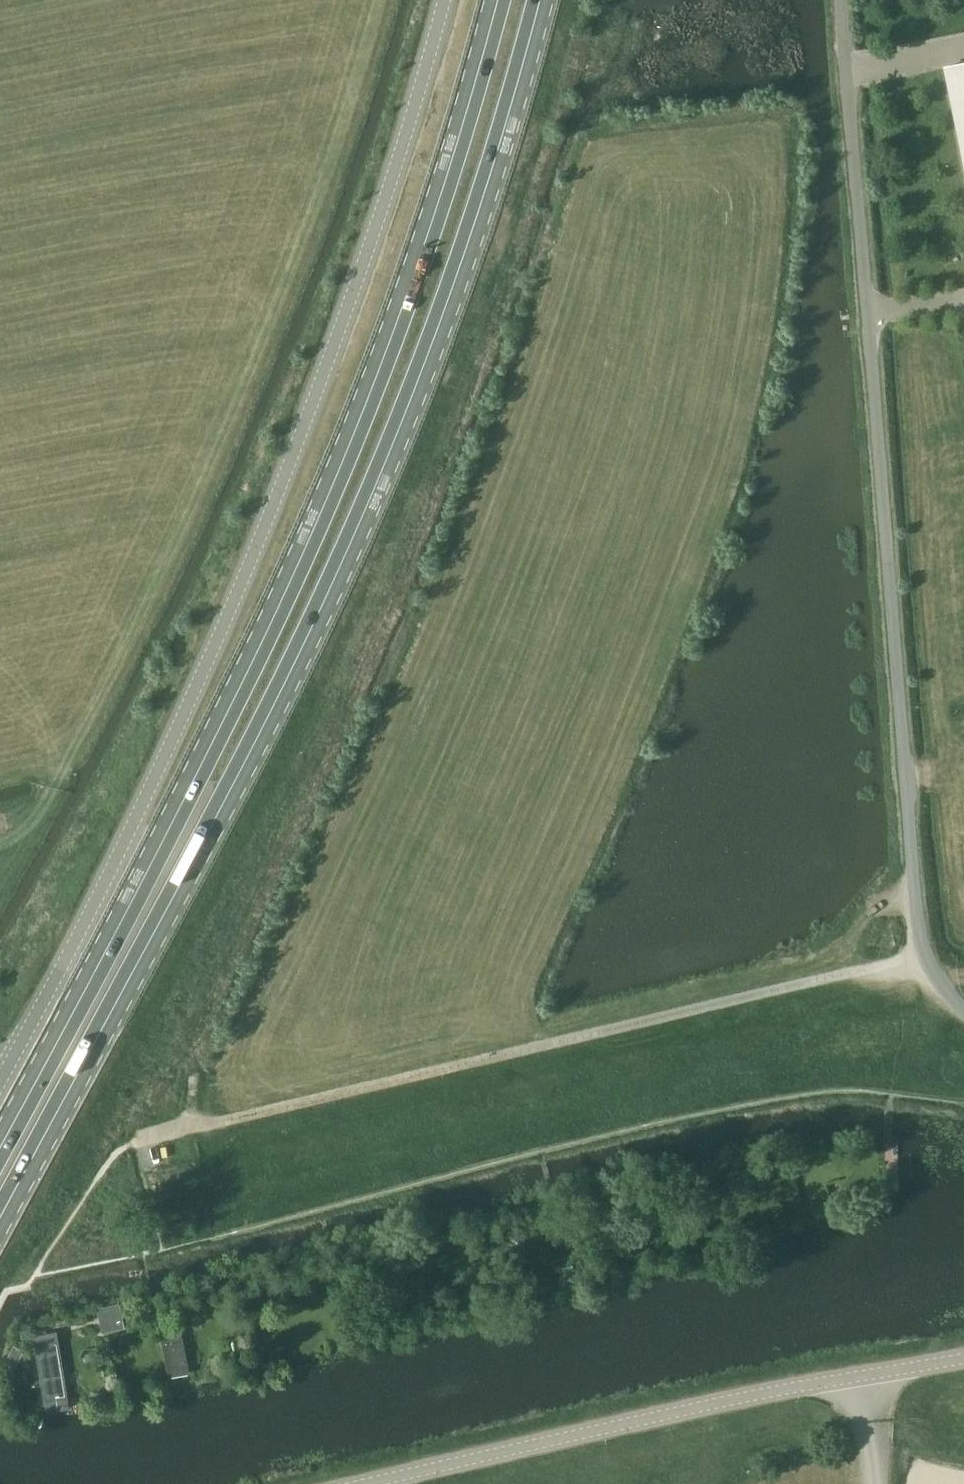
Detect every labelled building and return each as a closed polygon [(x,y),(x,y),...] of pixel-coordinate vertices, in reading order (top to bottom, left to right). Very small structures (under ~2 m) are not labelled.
[(949,70),(963,144),(963,67),(949,70)] [(119,1303),(97,1307),(102,1333),(125,1328),(119,1303)] [(166,1368),(187,1364),(178,1317),(157,1321),(166,1368)] [(45,1399),(63,1395),(53,1346),(35,1350),(45,1399)]
